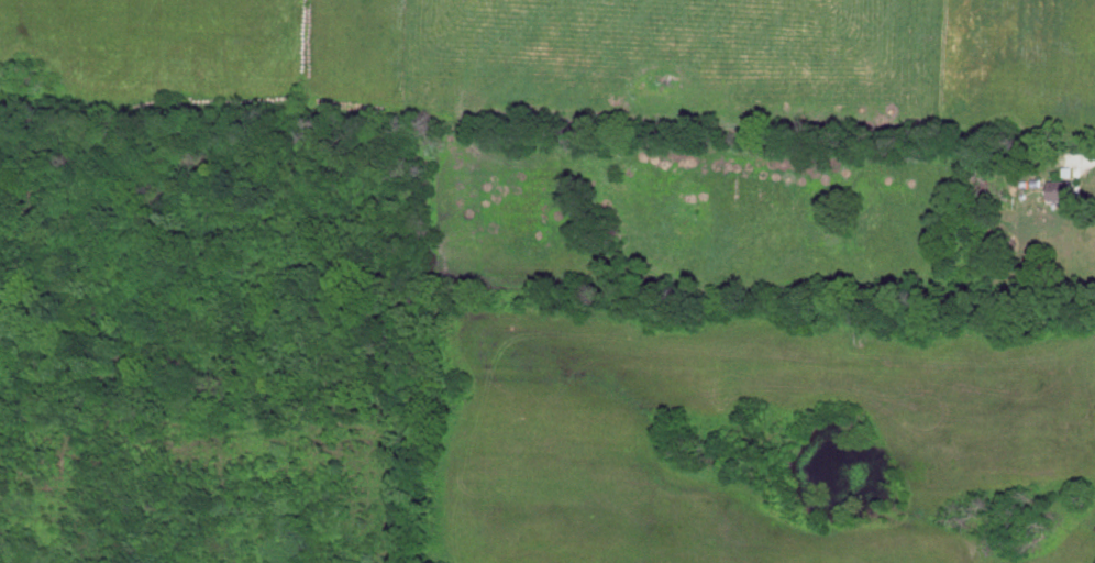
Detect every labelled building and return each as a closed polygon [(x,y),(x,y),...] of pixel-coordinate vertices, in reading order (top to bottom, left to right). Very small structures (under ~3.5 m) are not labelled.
[(1075,178),(1052,179),(1052,198),(1075,198),(1075,178)]
